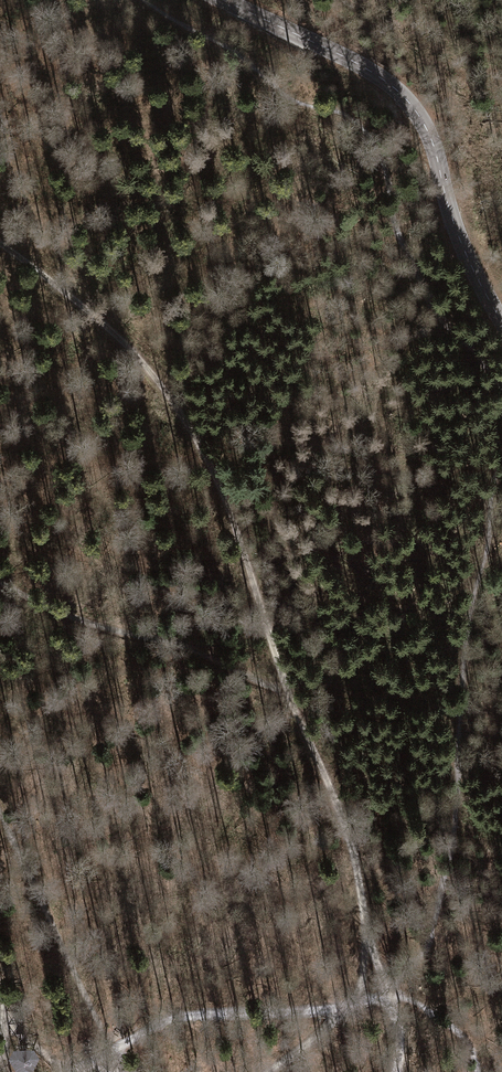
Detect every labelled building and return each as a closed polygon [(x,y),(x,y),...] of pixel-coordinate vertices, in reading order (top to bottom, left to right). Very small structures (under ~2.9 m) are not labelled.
[(29,1059),(39,1041),(34,1032),(13,1033),(9,1043),(20,1060),(29,1059)]
